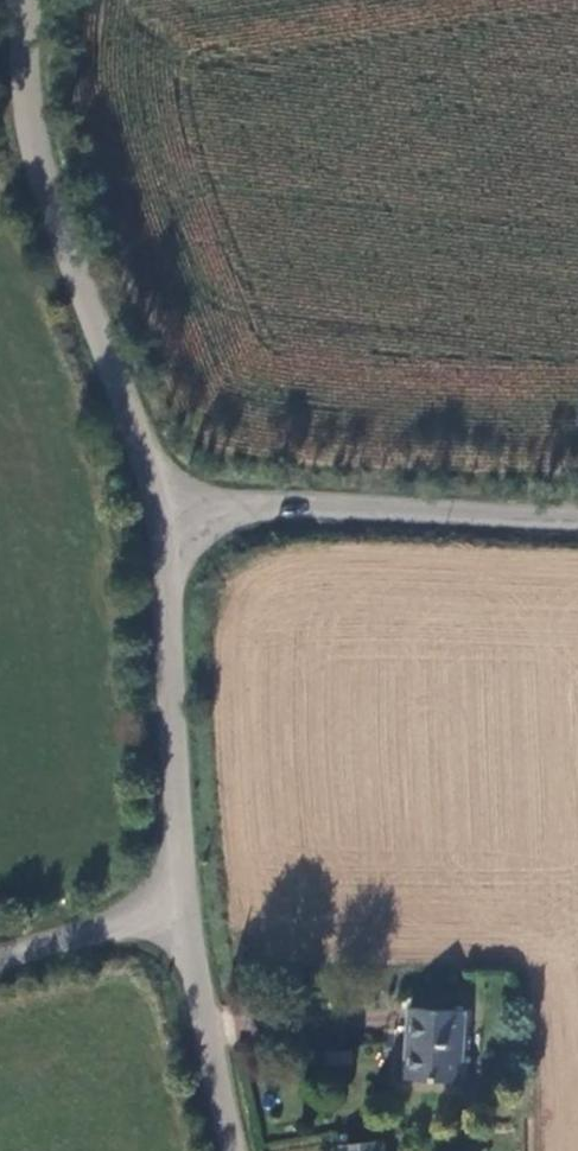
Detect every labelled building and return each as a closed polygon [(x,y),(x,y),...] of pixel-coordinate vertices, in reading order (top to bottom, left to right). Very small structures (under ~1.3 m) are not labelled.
[(456,1107),(459,1035),(401,1033),(397,1105),(456,1107)]
